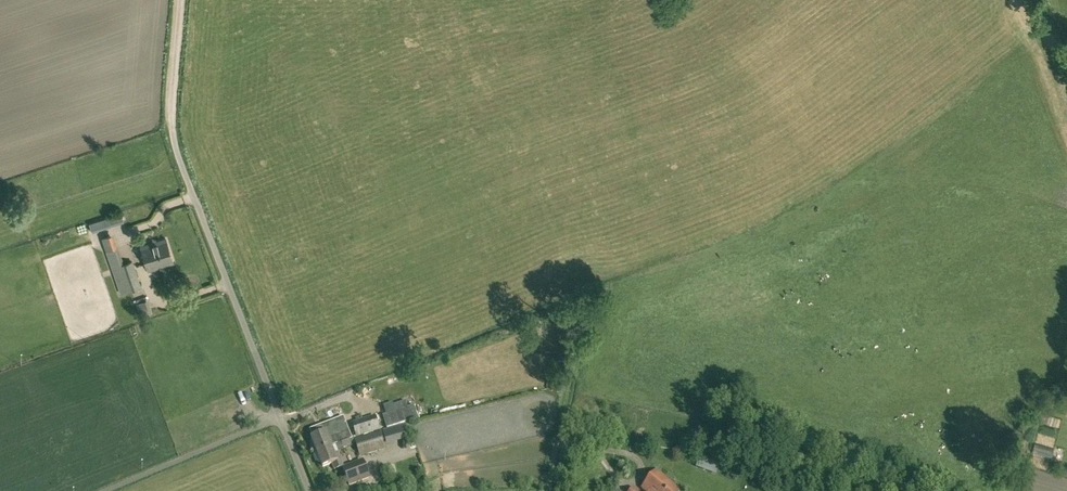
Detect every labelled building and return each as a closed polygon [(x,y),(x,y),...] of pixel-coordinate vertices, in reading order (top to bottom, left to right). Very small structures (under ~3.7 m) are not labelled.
[(121,213),(101,219),(104,228),(124,222),(121,213)] [(173,261),(166,238),(140,246),(148,270),(173,261)] [(117,248),(107,251),(121,294),(141,287),(132,261),(123,263),(117,248)] [(153,312),(151,307),(139,311),(141,316),(153,312)] [(387,428),(418,417),(414,404),(407,406),(405,400),(393,404),(392,402),(383,405),(386,414),(382,415),(387,428)] [(351,423),(355,437),(380,430),(375,416),(351,423)] [(330,431),(324,433),(310,438),(316,453),(331,447),(337,444),(335,440),(349,434),(344,420),(328,426),(330,431)] [(380,430),(355,437),(349,439),(351,445),(355,444),(360,458),(386,449),(380,430)] [(349,440),(340,443),(343,449),(351,445),(349,440)] [(343,466),(343,465),(341,466),(336,452),(333,453),(331,447),(316,453),(316,455),(315,455),(317,461),(319,461),(322,468),(332,464),(334,469),(343,466)] [(701,451),(695,467),(716,475),(722,458),(701,451)] [(363,463),(343,471),(349,486),(369,478),(363,463)] [(657,471),(641,489),(644,490),(681,490),(657,471)]
